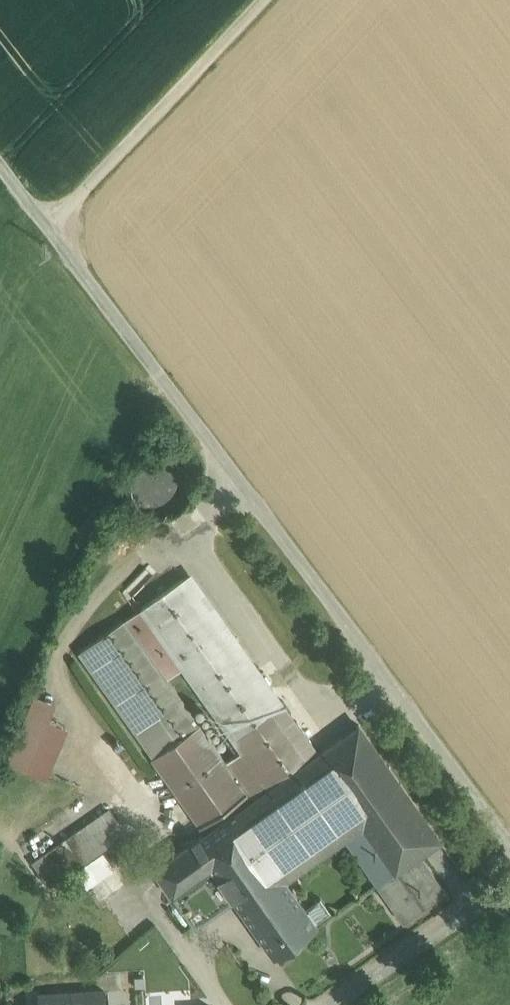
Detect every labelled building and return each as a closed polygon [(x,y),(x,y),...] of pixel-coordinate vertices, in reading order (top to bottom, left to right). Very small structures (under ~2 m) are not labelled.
[(189,495),(191,484),(188,472),(182,463),(172,456),(160,454),(149,457),(139,463),(133,473),(131,484),(133,496),(140,506),(150,512),(161,514),(172,512),(182,505),(189,495)] [(274,707),(182,577),(141,606),(149,618),(183,665),(233,736),(238,733),(274,707)] [(141,606),(125,617),(133,629),(149,618),(141,606)] [(80,649),(155,755),(152,757),(205,831),(269,786),(242,749),(226,760),(200,723),(167,676),(133,629),(125,617),(80,649)] [(183,665),(149,618),(133,629),(167,676),(183,665)] [(52,774),(69,721),(53,716),(58,697),(33,689),(11,761),(52,774)] [(310,757),(274,707),(238,733),(233,736),(242,749),(269,786),(310,757)] [(440,838),(359,723),(315,753),(364,822),(396,868),(419,852),(440,838)] [(205,831),(193,839),(221,878),(235,898),(242,908),(285,878),(345,836),(364,822),(315,753),(310,757),(269,786),(205,831)] [(109,808),(34,860),(46,877),(121,825),(109,808)] [(396,868),(364,822),(345,836),(378,881),(396,868)] [(221,878),(193,839),(154,867),(181,906),(221,878)] [(396,868),(378,881),(404,919),(446,890),(419,852),(396,868)] [(221,878),(181,906),(195,926),(235,898),(221,878)] [(285,878),(242,908),(274,954),(318,924),(285,878)] [(42,994),(42,1004),(105,1004),(104,990),(42,994)]
